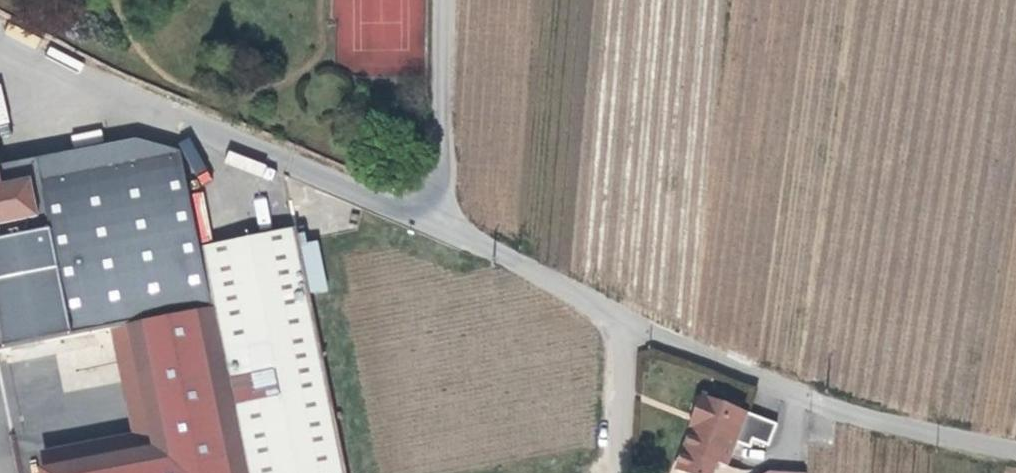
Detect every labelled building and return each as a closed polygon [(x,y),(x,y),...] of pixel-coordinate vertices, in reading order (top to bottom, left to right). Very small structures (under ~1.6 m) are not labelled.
[(74,146),(102,142),(101,130),(72,134),(74,146)] [(285,178),(209,145),(119,163),(27,181),(0,187),(0,196),(2,204),(0,204),(0,351),(112,327),(130,324),(155,449),(43,471),(43,472),(346,472),(285,178)] [(27,181),(119,163),(115,145),(23,164),(27,181)] [(40,454),(43,471),(155,449),(130,324),(112,327),(135,435),(40,454)] [(694,424),(704,427),(701,437),(696,435),(685,472),(720,472),(721,471),(727,472),(730,472),(747,418),(700,404),(694,424)] [(704,427),(694,424),(691,434),(696,435),(701,437),(704,427)]
